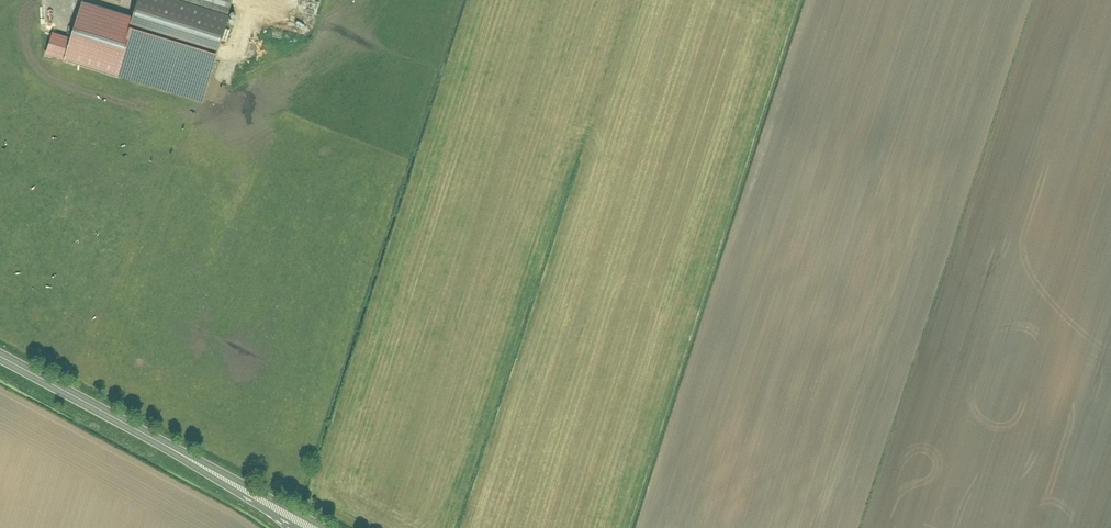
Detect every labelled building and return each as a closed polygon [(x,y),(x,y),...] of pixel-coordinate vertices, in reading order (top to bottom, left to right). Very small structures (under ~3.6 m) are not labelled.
[(127,30),(216,58),(234,0),(137,0),(127,30)]
